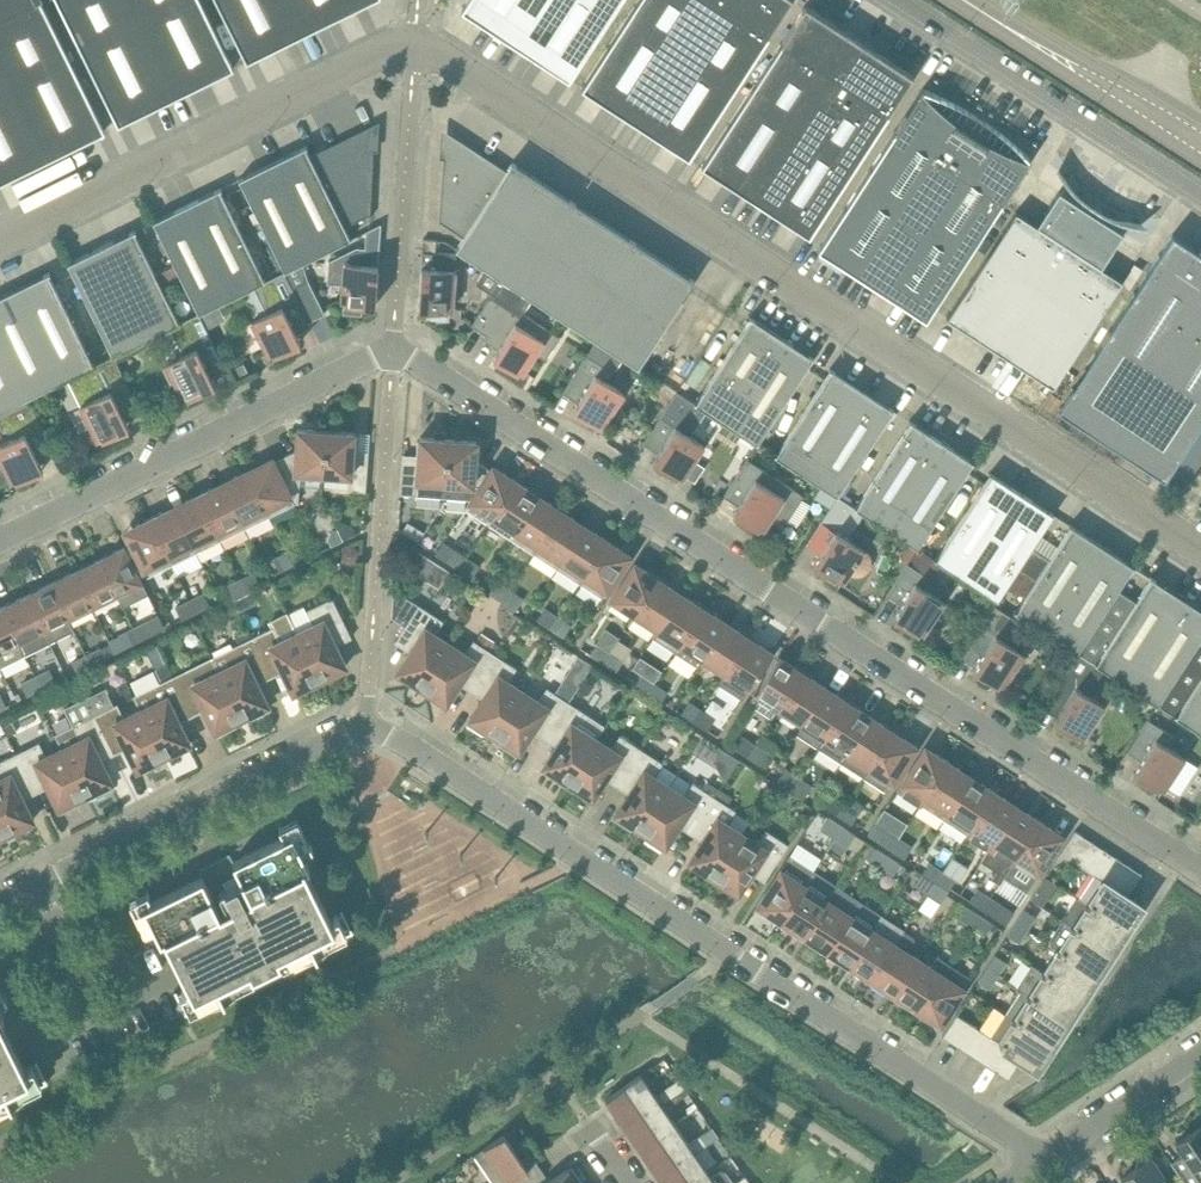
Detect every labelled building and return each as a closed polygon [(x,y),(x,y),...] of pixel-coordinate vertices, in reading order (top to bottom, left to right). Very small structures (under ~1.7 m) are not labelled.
[(41,0),(0,0),(0,182),(105,130),(41,0)] [(200,0),(57,0),(118,124),(233,67),(200,0)] [(246,61),(370,0),(217,0),(246,61)] [(460,10),(514,45),(543,0),(467,0),(460,10)] [(514,45),(568,80),(620,0),(543,0),(514,45)] [(791,0),(637,0),(580,88),(689,158),(791,0)] [(701,166),(809,236),(913,75),(805,5),(701,166)] [(922,87),(817,248),(926,319),(1031,158),(1028,156),(1010,139),(990,123),(969,110),(947,98),(923,89),(924,88),(922,87)] [(305,147),(307,147),(306,145),(238,179),(284,271),(352,237),(351,236),(349,237),(344,226),(368,214),(368,219),(370,219),(373,150),(372,150),(373,129),(311,159),(305,147)] [(486,268),(501,278),(516,287),(597,340),(623,357),(638,366),(694,280),(512,162),(503,174),(446,137),(444,157),(443,157),(438,226),(463,236),(455,248),(486,268)] [(221,189),(221,187),(153,221),(198,313),(256,285),(266,280),(265,278),(264,279),(220,190),(221,189)] [(1053,386),(1120,283),(1122,280),(1101,266),(1123,232),(1102,218),(1102,217),(1102,215),(1102,213),(1102,211),(1101,209),(1100,207),(1099,206),(1097,204),(1096,203),(1090,211),(1059,191),(1036,224),(1015,211),(945,316),(1053,386)] [(346,301),(345,312),(361,313),(362,305),(375,306),(381,223),(366,230),(365,248),(356,247),(328,260),(327,284),(342,285),(341,301),(346,301)] [(67,263),(112,355),(170,327),(180,322),(180,320),(178,321),(134,232),(136,231),(135,230),(67,263)] [(1200,243),(1197,249),(1172,233),(1096,351),(1200,419),(1200,244),(1200,243)] [(436,253),(435,253),(436,240),(423,239),(417,309),(431,310),(430,317),(446,318),(446,308),(451,308),(454,271),(456,271),(456,270),(454,269),(455,253),(436,251),(436,253)] [(486,268),(475,283),(491,293),(501,278),(486,268)] [(273,353),(274,356),(300,343),(294,332),(310,324),(309,322),(292,287),(284,271),(266,280),(256,285),(264,301),(269,312),(250,321),(251,322),(252,321),(268,355),(273,353)] [(95,364),(94,363),(93,364),(49,274),(50,273),(49,272),(0,296),(0,411),(95,364)] [(491,293),(471,325),(486,335),(516,287),(501,278),(491,293)] [(308,279),(292,287),(309,322),(324,314),(322,309),(308,279)] [(531,297),(516,287),(486,335),(482,339),(497,349),(494,353),(492,356),(500,362),(516,372),(517,370),(521,373),(534,353),(544,359),(559,337),(521,312),(531,297)] [(166,367),(162,369),(168,383),(173,381),(180,396),(181,398),(185,396),(187,398),(205,389),(214,385),(212,381),(207,371),(223,364),(206,329),(198,313),(180,322),(170,327),(183,354),(164,363),(166,367)] [(757,443),(806,368),(813,357),(749,316),(749,317),(750,318),(696,402),(694,401),(693,402),(706,410),(757,443)] [(623,357),(597,340),(562,392),(576,402),(572,409),(596,424),(597,422),(601,425),(622,394),(623,395),(624,394),(606,382),(623,357)] [(103,440),(128,427),(125,419),(140,412),(112,356),(95,364),(65,379),(66,380),(70,378),(82,403),(80,404),(92,429),(79,435),(83,443),(96,437),(97,439),(102,437),(103,440)] [(244,364),(231,370),(236,381),(249,374),(244,364)] [(837,495),(886,420),(893,409),(829,368),(829,369),(830,370),(824,379),(776,454),(774,453),(774,454),(836,494),(837,495)] [(666,407),(642,445),(656,454),(654,457),(652,461),(660,466),(676,476),(677,474),(682,477),(702,445),(703,446),(704,445),(693,438),(690,436),(706,410),(693,402),(676,391),(666,407)] [(54,453),(29,402),(0,417),(0,426),(2,430),(7,427),(12,438),(0,444),(0,458),(11,481),(16,479),(17,482),(43,469),(39,460),(54,453)] [(862,512),(917,547),(971,460),(910,420),(909,421),(910,422),(856,506),(855,505),(854,506),(862,512)] [(273,461),(276,467),(294,503),(298,501),(300,470),(325,472),(325,429),(297,427),(296,450),(273,461)] [(353,431),(325,429),(325,472),(350,474),(349,490),(365,491),(368,451),(355,450),(356,437),(353,436),(353,431)] [(439,496),(444,486),(448,438),(420,437),(420,441),(417,441),(416,455),(402,454),(400,494),(439,496)] [(471,498),(486,474),(489,469),(474,460),(476,441),(448,438),(444,486),(439,496),(471,498)] [(272,458),(259,464),(247,470),(269,515),(294,503),(276,467),(273,461),(272,458)] [(723,495),(737,505),(732,513),(756,528),(758,526),(762,529),(771,514),(784,523),(803,495),(747,459),(723,495)] [(684,475),(694,481),(703,467),(693,461),(684,475)] [(516,481),(504,473),(492,465),(489,469),(486,474),(471,498),(464,508),(488,523),(516,481)] [(222,482),(227,492),(245,528),(269,515),(247,470),(222,482)] [(997,599),(1007,583),(1046,524),(1053,513),(990,472),(989,473),(990,474),(936,558),(934,557),(934,558),(936,560),(997,599)] [(539,495),(516,481),(488,523),(511,538),(533,504),(539,495)] [(222,482),(198,494),(220,540),(245,528),(227,492),(222,482)] [(220,540),(198,494),(173,506),(196,552),(220,540)] [(836,494),(806,542),(821,551),(815,561),(812,565),(820,570),(836,580),(838,578),(842,581),(847,572),(848,573),(849,574),(850,574),(851,575),(853,575),(854,576),(855,576),(856,576),(858,576),(859,576),(860,576),(861,575),(863,575),(864,574),(865,574),(866,573),(867,572),(868,571),(869,570),(869,569),(870,568),(871,567),(871,566),(871,565),(872,563),(872,562),(872,561),(872,560),(871,558),(871,557),(871,556),(870,555),(869,554),(869,553),(868,552),(867,551),(866,550),(865,549),(864,549),(846,537),(862,512),(854,506),(837,495),(836,494)] [(539,495),(533,504),(511,538),(533,553),(561,510),(539,495)] [(173,506),(149,518),(171,564),(196,552),(173,506)] [(556,568),(578,534),(584,525),(561,510),(533,553),(556,568)] [(124,531),(146,576),(171,564),(149,518),(136,524),(124,531)] [(1031,547),(1007,583),(1025,595),(1016,610),(1014,609),(1014,610),(1077,651),(1117,589),(1126,576),(1133,565),(1070,524),(1069,525),(1070,526),(1064,535),(1057,546),(1049,559),(1031,547)] [(584,525),(578,534),(556,568),(579,583),(607,540),(584,525)] [(607,540),(579,583),(602,598),(625,564),(630,555),(607,540)] [(301,545),(287,552),(293,564),(307,557),(301,545)] [(124,546),(99,559),(116,594),(122,607),(147,594),(141,581),(124,546)] [(936,560),(934,558),(917,547),(886,595),(901,604),(892,617),(916,633),(918,630),(922,633),(943,602),(944,602),(945,601),(927,590),(933,580),(926,575),(936,560)] [(466,557),(454,549),(446,560),(459,568),(466,557)] [(279,571),(293,564),(287,552),(273,559),(279,571)] [(472,577),(480,566),(466,557),(459,568),(472,577)] [(74,571),(92,606),(116,594),(99,559),(74,571)] [(634,614),(657,578),(634,563),(610,599),(634,614)] [(74,571),(50,583),(67,618),(92,606),(74,571)] [(260,584),(258,581),(254,572),(240,579),(246,591),(260,584)] [(1077,651),(1077,652),(1103,668),(1157,703),(1196,643),(1200,636),(1200,609),(1150,576),(1149,577),(1150,578),(1135,601),(1117,589),(1077,651)] [(634,614),(657,629),(680,593),(657,578),(634,614)] [(226,586),(232,598),(246,591),(240,579),(226,586)] [(497,582),(490,593),(502,601),(510,590),(497,582)] [(74,631),(67,618),(50,583),(26,595),(49,643),(74,631)] [(396,671),(421,687),(449,643),(434,633),(442,620),(393,588),(390,616),(404,625),(398,635),(412,644),(410,650),(396,671)] [(523,599),(510,590),(502,601),(516,610),(523,599)] [(195,612),(209,605),(203,593),(189,600),(195,612)] [(657,629),(651,637),(674,652),(703,608),(680,593),(657,629)] [(26,595),(1,607),(25,655),(49,643),(26,595)] [(287,613),(296,632),(319,679),(345,666),(334,644),(332,637),(347,630),(331,597),(305,610),(303,605),(287,613)] [(195,612),(189,600),(175,607),(181,619),(195,612)] [(973,669),(981,674),(997,684),(998,682),(1003,685),(1026,649),(1020,623),(993,606),(980,626),(994,636),(975,664),(973,669)] [(0,608),(0,666),(0,667),(25,655),(1,607),(0,608)] [(557,617),(544,608),(536,619),(550,628),(557,617)] [(697,667),(702,659),(726,622),(703,608),(674,652),(697,667)] [(272,626),(250,637),(266,670),(277,664),(281,669),(293,692),(319,679),(296,632),(287,613),(270,621),(272,626)] [(158,616),(133,628),(139,640),(164,628),(158,616)] [(562,636),(570,625),(557,617),(550,628),(562,636)] [(749,637),(726,622),(702,659),(725,673),(749,637)] [(139,640),(133,628),(119,635),(125,647),(139,640)] [(250,637),(227,649),(211,656),(218,671),(241,717),(248,714),(251,718),(269,709),(256,682),(254,676),(266,670),(250,637)] [(725,673),(725,674),(720,682),(743,697),(772,653),(749,637),(725,673)] [(464,653),(449,643),(421,687),(445,703),(459,682),(463,677),(475,684),(494,654),(473,640),(464,653)] [(610,651),(597,642),(590,654),(603,663),(610,651)] [(1157,703),(1200,732),(1200,646),(1196,643),(1157,703)] [(106,661),(104,658),(100,649),(86,655),(92,668),(106,661)] [(616,671),(623,659),(610,651),(603,663),(616,671)] [(1087,693),(1103,668),(1077,652),(1041,706),(1056,716),(1053,720),(1077,736),(1078,734),(1082,737),(1103,705),(1104,706),(1105,705),(1087,693)] [(494,734),(522,691),(507,681),(515,667),(494,654),(475,684),(485,691),(483,697),(467,722),(484,733),(486,729),(494,734)] [(92,668),(86,655),(72,662),(78,674),(92,668)] [(801,672),(778,656),(748,702),(772,718),(778,708),(801,672)] [(558,668),(548,682),(568,697),(590,666),(579,659),(568,675),(558,668)] [(155,669),(161,681),(171,675),(165,663),(155,669)] [(194,665),(171,675),(188,708),(199,703),(203,708),(216,735),(235,726),(233,721),(241,717),(218,671),(201,679),(194,665)] [(41,688),(55,682),(49,670),(35,676),(41,688)] [(778,708),(801,722),(824,686),(801,672),(778,708)] [(188,708),(171,675),(161,681),(133,695),(140,709),(163,756),(189,743),(177,721),(176,714),(188,708)] [(633,686),(647,695),(654,684),(641,675),(633,686)] [(41,688),(35,676),(21,683),(27,695),(41,688)] [(654,684),(647,695),(659,703),(667,692),(654,684)] [(847,701),(824,686),(801,722),(824,737),(847,701)] [(537,700),(522,691),(494,734),(501,739),(499,743),(516,754),(532,729),(537,724),(548,731),(568,701),(546,687),(537,700)] [(62,748),(85,794),(93,791),(95,795),(113,786),(100,759),(99,753),(110,747),(94,714),(85,697),(64,708),(72,725),(55,734),(62,748)] [(555,746),(542,766),(567,782),(596,738),(604,725),(589,715),(568,701),(548,731),(559,738),(556,745),(555,746)] [(818,747),(840,761),(870,716),(847,701),(824,737),(818,747)] [(702,710),(688,702),(681,713),(694,722),(702,710)] [(114,704),(94,714),(110,747),(120,742),(125,746),(127,748),(137,769),(163,756),(140,709),(123,717),(116,703),(114,704)] [(707,730),(714,719),(702,710),(694,722),(707,730)] [(863,776),(869,767),(893,731),(870,716),(840,761),(863,776)] [(1163,789),(1164,786),(1183,757),(1184,758),(1185,757),(1167,745),(1174,736),(1148,719),(1140,730),(1154,740),(1135,769),(1133,773),(1157,788),(1159,786),(1163,789)] [(869,767),(863,776),(887,791),(893,782),(916,746),(893,731),(869,767)] [(610,748),(596,738),(567,782),(591,797),(605,776),(610,772),(621,779),(641,748),(618,734),(610,748)] [(755,745),(741,736),(734,748),(747,756),(755,745)] [(39,742),(16,753),(32,785),(43,780),(47,785),(61,811),(79,803),(77,798),(85,794),(62,748),(46,756),(39,742)] [(760,764),(768,753),(755,745),(747,756),(760,764)] [(897,788),(920,804),(948,761),(924,746),(897,788)] [(641,748),(621,779),(632,786),(629,792),(613,817),(630,828),(633,824),(640,829),(669,785),(653,775),(661,762),(641,748)] [(0,778),(0,819),(7,833),(33,820),(22,798),(21,791),(32,785),(16,753),(0,761),(0,778)] [(948,761),(920,804),(943,819),(971,776),(948,761)] [(778,780),(791,788),(798,777),(785,769),(778,780)] [(709,776),(701,787),(714,796),(721,784),(709,776)] [(943,819),(966,833),(994,791),(971,776),(943,819)] [(791,788),(804,797),(811,786),(798,777),(791,788)] [(684,795),(669,785),(640,829),(647,834),(645,838),(662,849),(678,824),(683,819),(694,826),(714,796),(701,787),(692,782),(684,795)] [(966,833),(989,848),(1016,806),(994,791),(966,833)] [(735,809),(714,796),(694,826),(705,833),(702,839),(689,860),(713,876),(742,833),(726,823),(735,809)] [(833,796),(826,807),(838,815),(845,804),(833,796)] [(858,812),(845,804),(838,815),(851,824),(858,812)] [(1003,877),(1012,864),(1039,820),(1016,806),(989,848),(981,861),(996,871),(992,878),(1000,883),(1003,877)] [(309,866),(303,854),(312,850),(296,818),(280,826),(284,835),(233,860),(235,865),(204,880),(202,875),(150,900),(146,892),(130,900),(145,932),(154,927),(160,939),(164,937),(189,988),(177,994),(175,990),(174,990),(185,1014),(222,996),(223,998),(225,997),(224,995),(315,950),(316,952),(317,952),(316,950),(353,931),(341,908),(340,909),(342,913),(330,919),(305,868),(309,866)] [(841,826),(829,818),(821,829),(834,837),(841,826)] [(1039,820),(1012,864),(1003,877),(1027,892),(1035,879),(1057,845),(1063,836),(1039,820)] [(841,826),(834,837),(848,846),(855,835),(841,826)] [(768,874),(788,844),(765,829),(757,842),(742,833),(713,876),(738,892),(751,871),(757,866),(768,874)] [(898,838),(885,830),(878,841),(891,849),(898,838)] [(1060,853),(1073,862),(1088,839),(1075,830),(1060,853)] [(911,847),(898,838),(891,849),(904,858),(911,847)] [(1101,848),(1088,839),(1073,862),(1087,870),(1101,848)] [(783,864),(757,904),(764,909),(761,913),(778,924),(804,884),(813,870),(821,857),(797,842),(789,854),(783,864)] [(867,859),(879,867),(887,856),(874,847),(867,859)] [(1094,875),(1100,879),(1115,856),(1101,848),(1087,870),(1094,875)] [(900,864),(887,856),(879,867),(893,876),(900,864)] [(1100,879),(1114,887),(1128,865),(1115,856),(1100,879)] [(921,874),(934,883),(942,872),(928,863),(921,874)] [(1141,873),(1128,865),(1114,887),(1127,895),(1141,873)] [(804,884),(778,924),(794,934),(797,930),(803,934),(829,894),(836,884),(813,870),(804,884)] [(942,872),(934,883),(947,891),(954,880),(942,872)] [(914,886),(927,894),(934,883),(921,874),(914,886)] [(1127,895),(1114,887),(1100,879),(1094,875),(1080,898),(1088,903),(1125,927),(1140,904),(1127,895)] [(947,891),(934,883),(927,894),(940,902),(947,891)] [(829,894),(803,934),(810,939),(807,943),(824,953),(852,909),(858,899),(836,884),(829,894)] [(1049,893),(1038,886),(1030,900),(1041,906),(1049,893)] [(976,890),(969,901),(982,909),(989,898),(976,890)] [(1088,903),(1080,898),(1079,897),(1064,921),(1073,926),(1110,950),(1125,927),(1088,903)] [(1003,906),(989,898),(982,909),(995,917),(1003,906)] [(852,909),(824,953),(840,964),(842,960),(849,964),(881,914),(858,899),(852,909)] [(958,918),(971,926),(978,915),(965,907),(958,918)] [(1034,916),(1024,909),(1016,921),(1026,928),(1034,916)] [(881,914),(849,964),(855,968),(853,972),(869,983),(895,943),(903,931),(904,929),(881,914)] [(991,923),(978,915),(971,926),(984,935),(991,923)] [(1017,942),(1026,928),(1016,921),(1007,936),(1017,942)] [(1064,921),(1050,944),(1058,949),(1095,973),(1110,950),(1073,926),(1064,921)] [(895,943),(869,983),(886,993),(892,997),(894,993),(917,958),(906,950),(914,938),(903,931),(898,939),(895,943)] [(1081,996),(1095,973),(1058,949),(1043,972),(1081,996)] [(1004,961),(994,955),(986,967),(996,974),(1004,961)] [(917,958),(894,993),(901,998),(899,1002),(915,1012),(947,963),(936,956),(930,966),(917,958)] [(947,963),(915,1012),(932,1023),(934,1019),(941,1024),(944,1020),(967,984),(971,978),(947,963)] [(1015,987),(1020,990),(1066,1019),(1081,996),(1043,972),(1030,964),(1015,987)] [(987,987),(996,974),(986,967),(977,981),(987,987)] [(1066,1019),(1020,990),(1005,1013),(1051,1042),(1066,1019)] [(949,1023),(941,1036),(960,1048),(974,1025),(956,1013),(949,1023)] [(1051,1042),(1005,1013),(991,1035),(999,1041),(998,1041),(1010,1049),(1022,1057),(1036,1065),(1051,1042)] [(9,1101),(10,1103),(12,1102),(11,1100),(47,1082),(36,1058),(34,1059),(37,1063),(24,1069),(0,1020),(0,1105),(9,1101)] [(974,1025),(960,1048),(972,1055),(987,1033),(979,1028),(974,1025)] [(987,1033),(972,1055),(984,1063),(998,1041),(999,1041),(991,1035),(987,1033)] [(998,1041),(984,1063),(996,1071),(1010,1049),(998,1041)] [(1010,1049),(996,1071),(1008,1079),(1022,1057),(1010,1049)] [(605,1098),(622,1123),(657,1098),(654,1094),(640,1074),(605,1098)] [(685,1088),(678,1078),(654,1094),(657,1098),(622,1123),(638,1147),(674,1123),(661,1104),(685,1088)] [(638,1147),(655,1171),(690,1147),(688,1143),(674,1123),(638,1147)] [(1171,1162),(1186,1182),(1200,1182),(1200,1124),(1175,1142),(1183,1153),(1171,1162)] [(663,1182),(690,1182),(707,1171),(694,1153),(718,1136),(711,1126),(688,1143),(690,1147),(655,1171),(663,1182)] [(489,1182),(533,1182),(545,1175),(529,1151),(520,1157),(503,1134),(474,1154),(492,1181),(489,1182)] [(1160,1171),(1161,1164),(1154,1163),(1150,1158),(1145,1161),(1138,1159),(1136,1167),(1120,1178),(1124,1182),(1168,1182),(1160,1171)] [(571,1166),(545,1182),(582,1182),(571,1166)] [(744,1175),(733,1182),(725,1171),(719,1169),(710,1176),(707,1171),(690,1182),(750,1182),(744,1175)]
